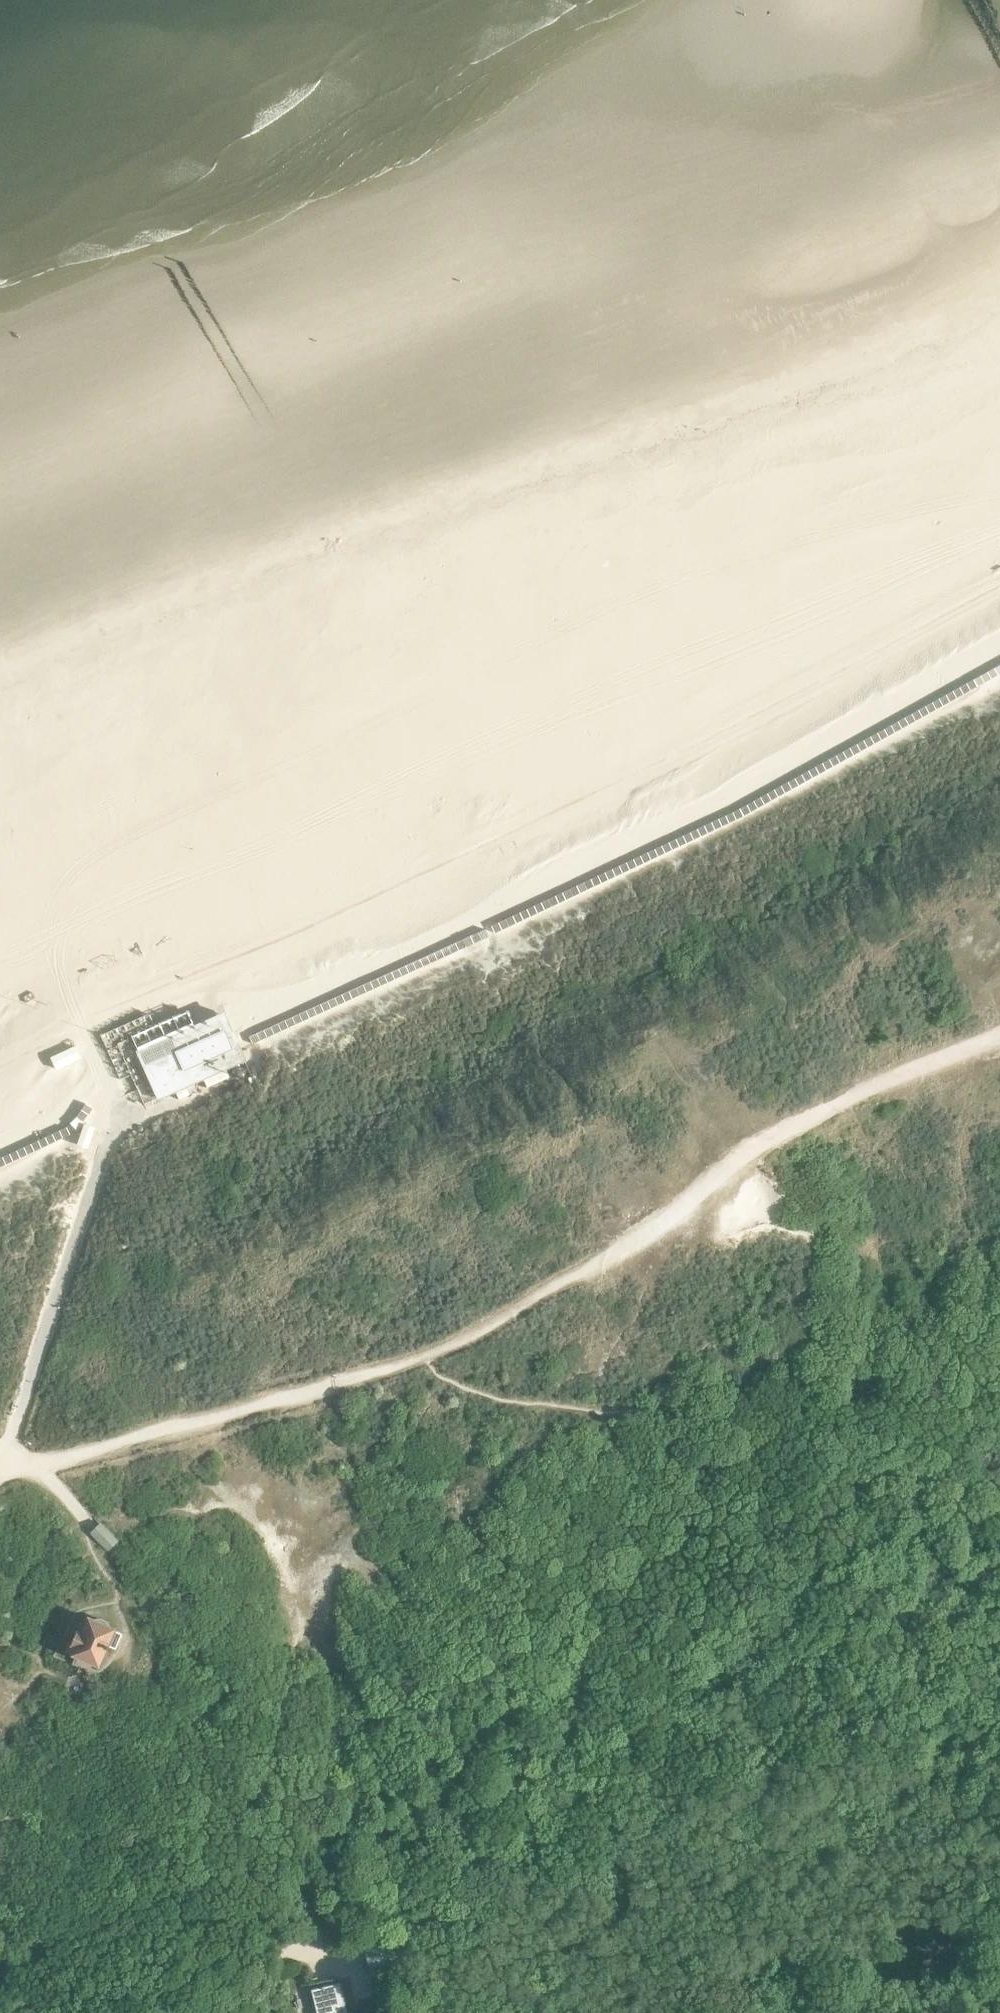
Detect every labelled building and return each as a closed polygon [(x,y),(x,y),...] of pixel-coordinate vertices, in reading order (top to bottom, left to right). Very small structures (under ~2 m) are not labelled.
[(145,1067),(159,1098),(244,1060),(224,1014),(171,1037),(178,1052),(145,1067)] [(84,1120),(40,1141),(50,1163),(95,1142),(84,1120)] [(107,1551),(116,1542),(99,1523),(89,1533),(107,1551)] [(112,1648),(118,1634),(112,1632),(114,1628),(88,1617),(81,1633),(77,1631),(70,1645),(67,1644),(63,1653),(97,1668),(107,1645),(112,1648)] [(373,1976),(402,1968),(397,1950),(368,1958),(373,1976)] [(346,2005),(340,1982),(311,1989),(317,2012),(347,2012),(346,2005)]
